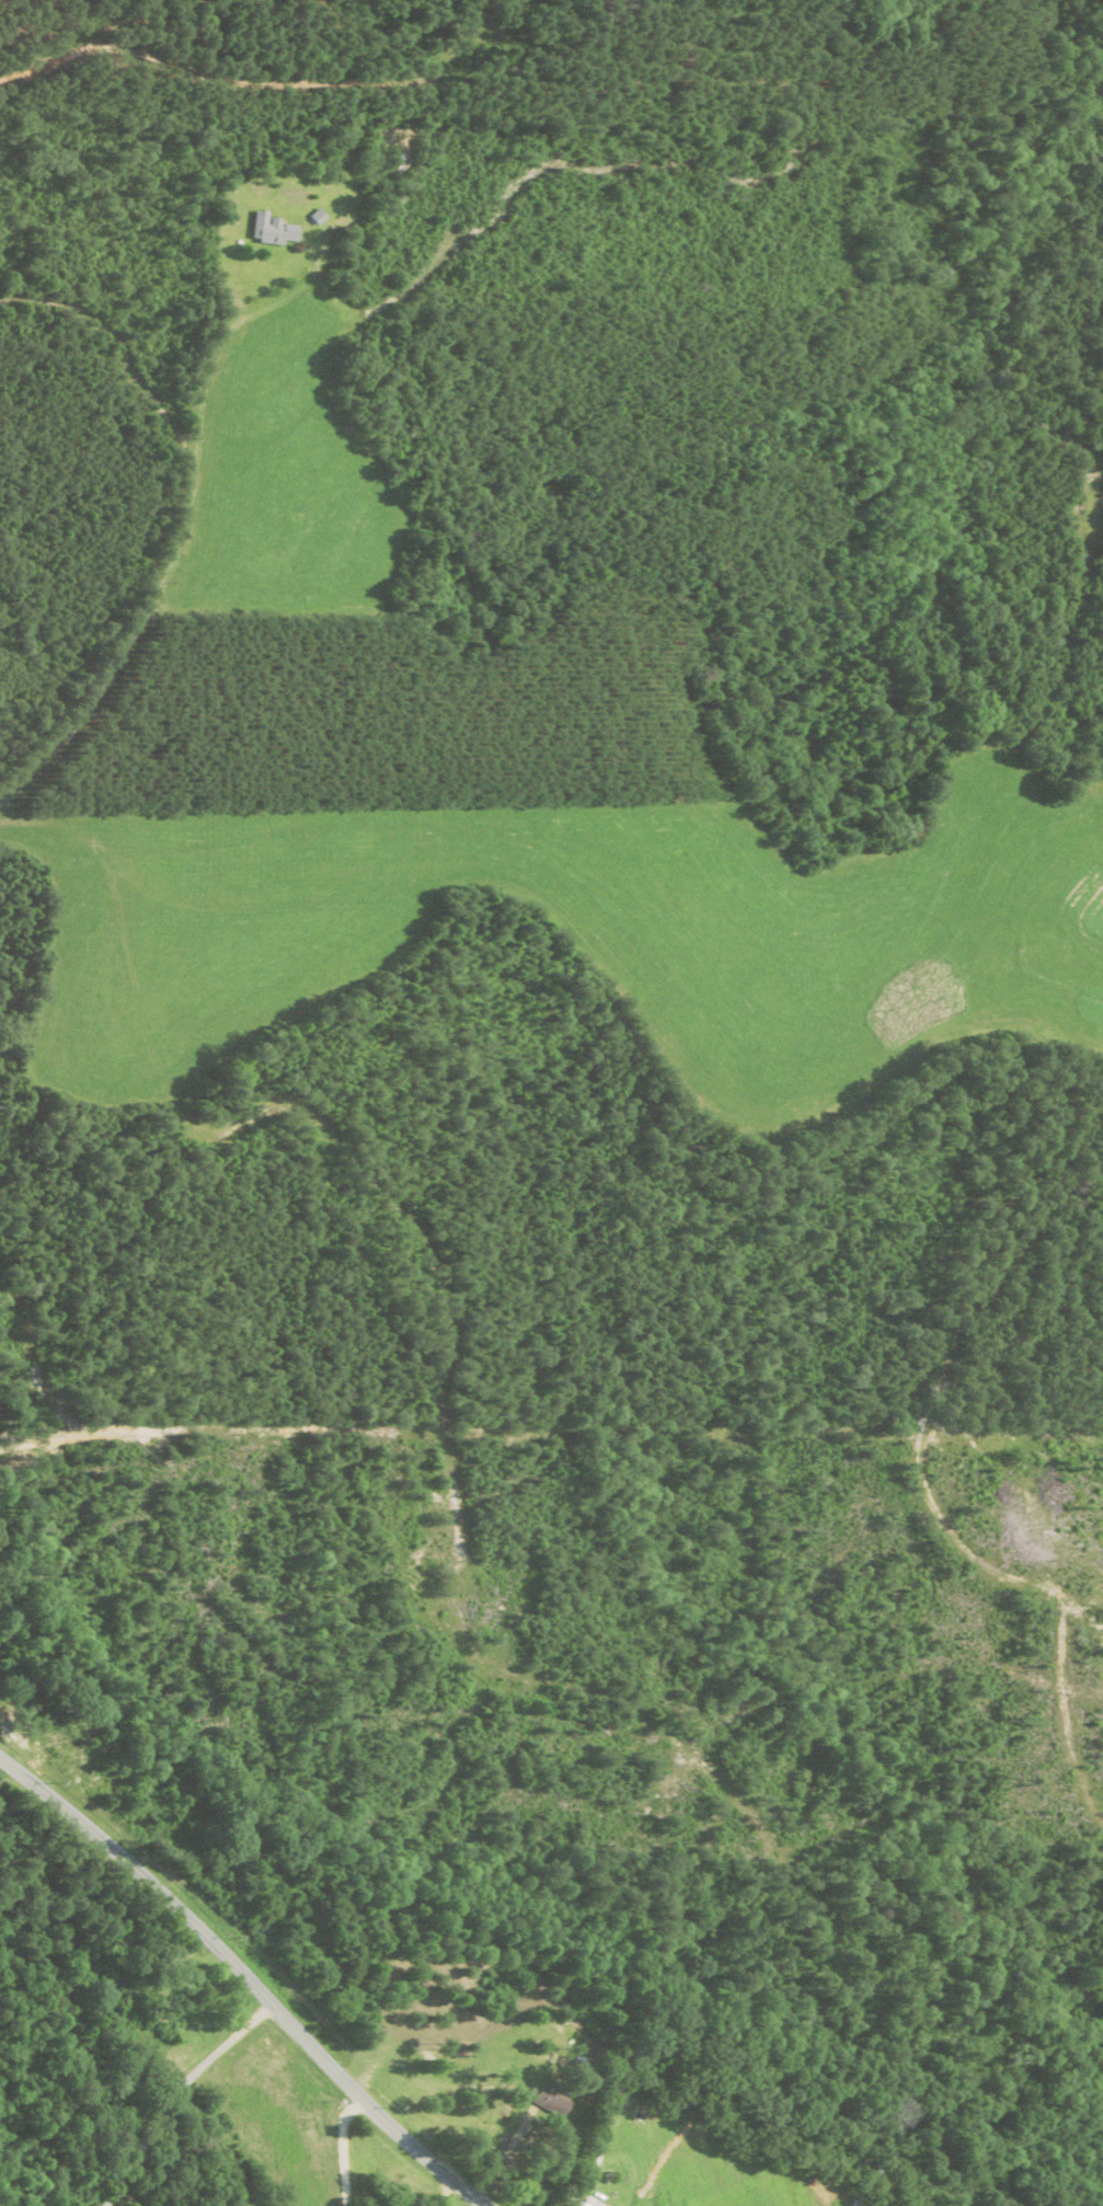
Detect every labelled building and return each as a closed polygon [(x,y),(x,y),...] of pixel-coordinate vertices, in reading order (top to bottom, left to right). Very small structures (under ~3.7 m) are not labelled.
[(399,174),(412,163),(404,154),(391,165),(399,174)] [(283,223),(283,217),(271,216),(271,211),(256,211),(255,242),(301,244),(301,223),(283,223)] [(563,2121),(577,2101),(548,2082),(535,2102),(563,2121)]
